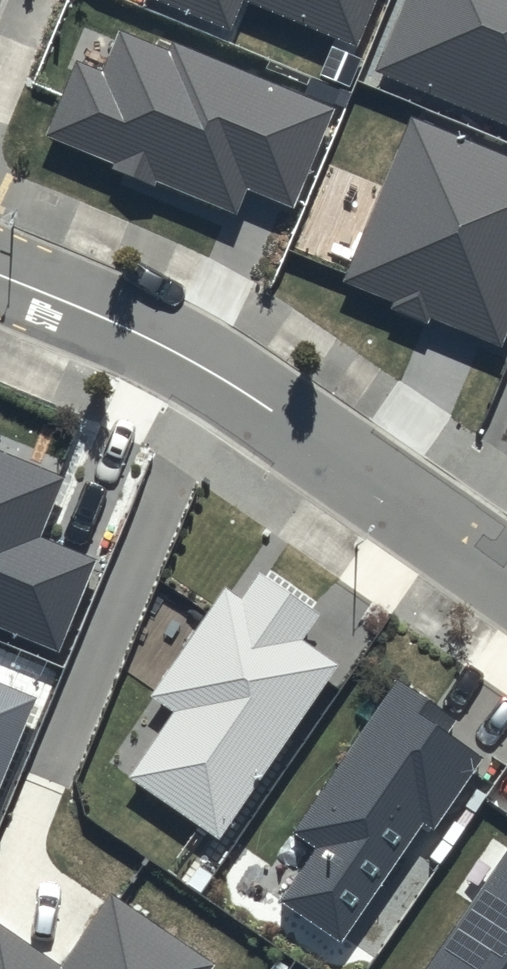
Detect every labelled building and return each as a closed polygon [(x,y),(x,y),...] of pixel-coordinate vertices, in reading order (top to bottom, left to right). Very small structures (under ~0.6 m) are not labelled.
[(230,29),(242,0),(160,0),(230,29)] [(355,45),(374,0),(247,0),(355,45)] [(377,71),(506,124),(506,0),(406,0),(377,71)] [(167,50),(117,30),(100,72),(77,62),(46,136),(237,216),(248,189),(292,207),(334,108),(172,39),(167,50)] [(412,117),(343,282),(393,303),(391,309),(427,324),(430,316),(500,345),(506,330),(506,156),(412,117)] [(0,451),(0,627),(58,651),(95,561),(39,538),(64,477),(0,451)] [(323,614),(259,571),(241,598),(226,588),(151,696),(174,712),(130,776),(219,836),(337,665),(304,642),(323,614)] [(456,721),(396,680),(292,832),(315,848),(279,900),(340,942),(422,823),(434,831),(484,757),(448,733),(456,721)] [(0,682),(0,788),(37,698),(0,682)] [(426,968),(506,968),(506,852),(426,968)] [(59,963),(0,923),(0,968),(211,968),(215,963),(109,890),(59,963)]
